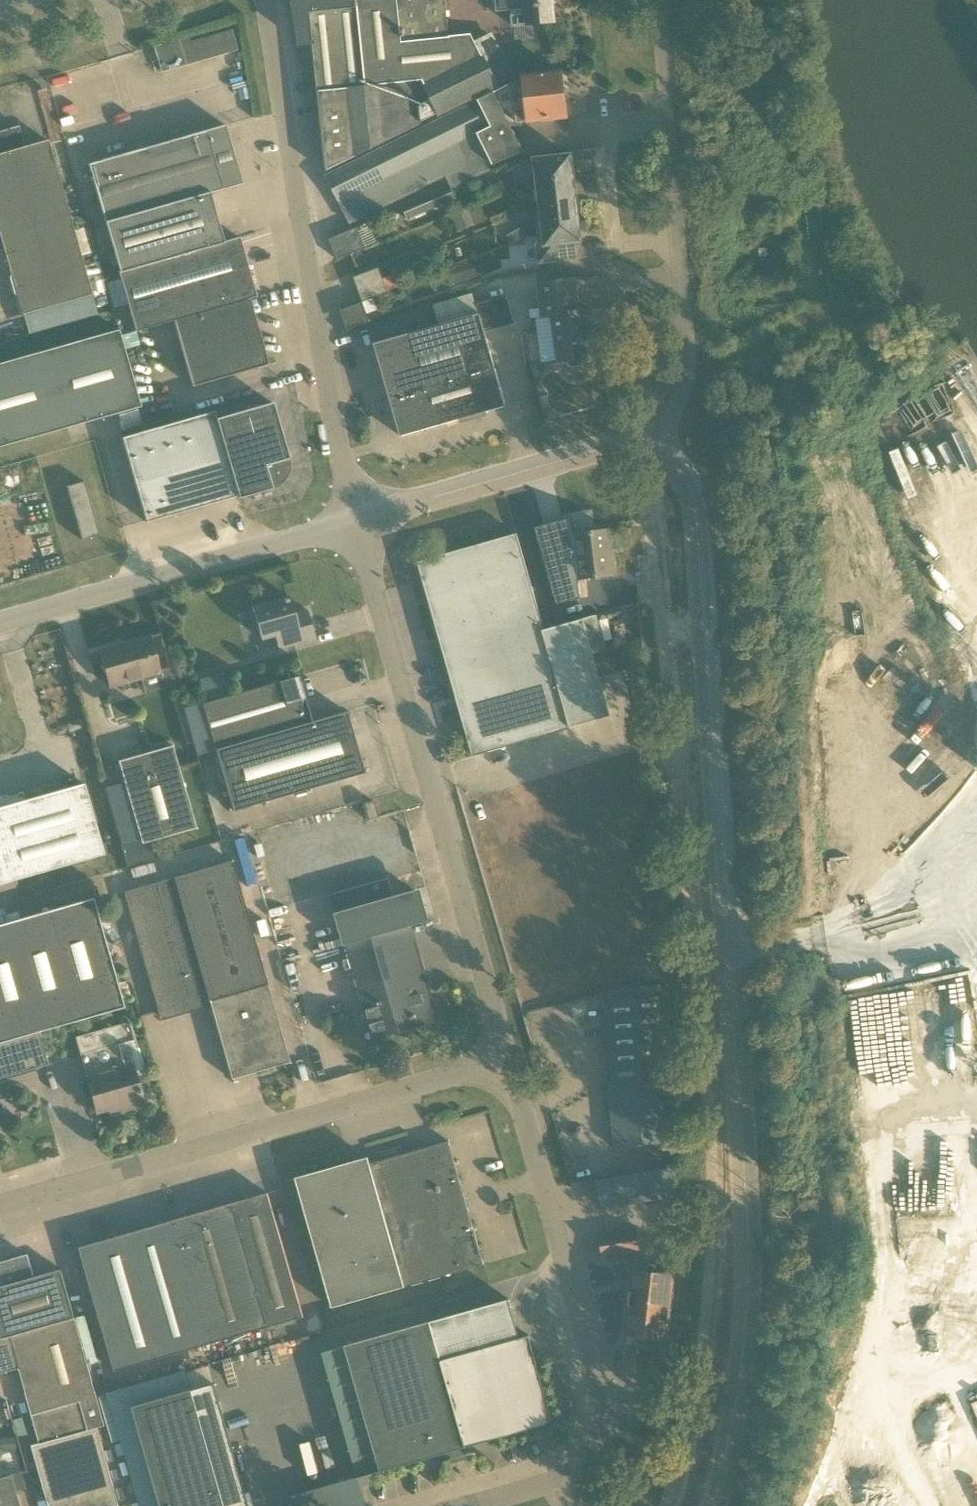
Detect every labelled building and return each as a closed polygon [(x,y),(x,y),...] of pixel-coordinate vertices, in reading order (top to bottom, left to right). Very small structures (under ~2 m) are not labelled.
[(328,170),(421,123),(420,121),(496,84),(471,33),(448,36),(444,0),(294,0),(301,42),(301,43),(312,42),(314,60),(315,60),(316,67),(315,67),(318,96),(319,96),(320,102),(319,102),(320,114),(321,114),(322,121),(321,121),(321,125),(322,125),(324,141),(323,141),(326,172),(328,171),(328,170)] [(497,11),(511,9),(513,26),(555,22),(553,0),(496,0),(497,11)] [(231,30),(156,52),(162,72),(237,50),(231,30)] [(493,30),(474,39),(496,84),(515,75),(493,30)] [(561,72),(519,76),(524,122),(531,121),(530,120),(565,116),(565,113),(567,111),(566,104),(564,101),(562,86),(564,84),(563,77),(561,75),(561,72)] [(105,223),(118,271),(223,241),(209,193),(242,183),(225,125),(88,164),(105,223)] [(24,147),(18,126),(0,131),(0,236),(22,314),(91,294),(47,141),(24,147)] [(535,156),(535,159),(537,172),(532,173),(533,181),(573,176),(570,152),(535,156)] [(514,174),(489,184),(493,194),(518,184),(514,174)] [(573,176),(533,181),(534,188),(538,188),(540,202),(576,198),(573,176)] [(456,199),(452,191),(403,211),(406,219),(456,199)] [(576,198),(540,202),(542,215),(537,215),(538,223),(578,219),(576,198)] [(469,207),(452,215),(458,231),(476,223),(469,207)] [(538,243),(540,263),(577,258),(575,242),(581,241),(578,219),(538,223),(539,232),(543,231),(545,242),(538,243)] [(538,223),(522,227),(525,237),(537,234),(539,234),(539,232),(538,223)] [(356,228),(347,231),(329,239),(338,260),(365,248),(356,228)] [(135,332),(173,321),(173,320),(249,299),(256,297),(239,237),(223,241),(118,271),(135,332)] [(472,277),(466,262),(445,270),(451,285),(472,277)] [(388,292),(378,268),(353,277),(363,302),(388,292)] [(537,331),(522,333),(527,366),(568,361),(568,364),(572,366),(581,365),(584,362),(583,359),(593,357),(589,326),(593,326),(591,310),(578,311),(574,279),(539,283),(542,307),(534,308),(537,331)] [(476,304),(478,314),(374,343),(400,436),(506,406),(484,329),(514,321),(507,295),(476,304)] [(268,364),(249,299),(173,320),(173,321),(192,386),(268,364)] [(0,316),(0,339),(8,336),(2,315),(0,316)] [(0,363),(0,446),(140,406),(118,330),(0,363)] [(238,495),(237,496),(238,498),(272,489),(271,485),(274,484),(278,481),(281,478),(284,472),(285,468),(286,464),(288,458),(272,402),(216,419),(238,495)] [(123,430),(142,424),(138,409),(118,415),(123,430)] [(160,426),(183,511),(237,496),(238,495),(216,419),(214,411),(160,426)] [(122,437),(140,503),(146,522),(183,511),(160,426),(122,437)] [(100,535),(85,481),(67,486),(82,540),(100,535)] [(557,604),(581,598),(579,578),(614,574),(609,530),(575,533),(573,517),(535,528),(557,604)] [(417,562),(472,756),(610,715),(583,618),(544,629),(517,533),(417,562)] [(275,634),(279,648),(314,638),(306,610),(293,614),(288,597),(253,607),(261,638),(275,634)] [(109,686),(141,677),(145,693),(176,684),(171,666),(158,669),(149,637),(99,651),(109,686)] [(225,673),(202,677),(205,693),(227,690),(225,673)] [(215,749),(280,730),(311,721),(298,676),(201,704),(215,749)] [(280,730),(298,792),(364,773),(346,711),(311,721),(280,730)] [(280,730),(215,749),(232,811),(298,792),(280,730)] [(155,858),(150,841),(195,828),(171,745),(118,761),(140,837),(121,843),(128,866),(155,858)] [(25,800),(45,871),(103,854),(83,783),(25,800)] [(45,871),(25,800),(22,792),(0,798),(0,883),(45,871)] [(378,817),(377,817),(373,800),(363,803),(368,820),(378,817)] [(174,878),(124,892),(161,1020),(210,1006),(231,1079),(289,1062),(233,861),(174,878)] [(330,895),(344,943),(428,919),(419,887),(393,894),(389,878),(330,895)] [(46,1064),(37,1031),(123,1007),(92,898),(0,925),(0,1077),(46,1064)] [(409,926),(378,935),(347,944),(365,1006),(426,988),(409,926)] [(374,1038),(436,1021),(426,988),(365,1006),(374,1038)] [(672,1077),(666,996),(605,1001),(612,1082),(608,1082),(614,1147),(666,1142),(661,1078),(672,1077)] [(95,1074),(86,1077),(96,1112),(121,1105),(122,1110),(143,1104),(135,1075),(144,1072),(129,1021),(107,1028),(111,1044),(88,1050),(95,1074)] [(332,1307),(484,1264),(449,1141),(370,1163),(368,1157),(295,1177),(332,1307)] [(671,1166),(595,1180),(600,1209),(676,1195),(671,1166)] [(304,1318),(273,1212),(268,1193),(79,1247),(116,1371),(304,1318)] [(635,1228),(619,1231),(599,1235),(603,1258),(639,1252),(635,1228)] [(97,1428),(105,1425),(61,1269),(34,1277),(28,1254),(0,1262),(0,1374),(18,1369),(39,1443),(32,1445),(49,1505),(119,1505),(97,1428)] [(630,1270),(624,1334),(627,1334),(627,1339),(636,1340),(637,1335),(667,1339),(674,1274),(630,1270)] [(318,1312),(307,1278),(297,1281),(307,1315),(318,1312)] [(519,1338),(508,1299),(345,1346),(380,1470),(552,1420),(528,1335),(519,1338)] [(108,1392),(141,1505),(250,1505),(240,1472),(244,1471),(239,1453),(235,1454),(215,1383),(192,1390),(186,1370),(175,1373),(108,1392)] [(11,1474),(0,1478),(0,1505),(20,1505),(11,1474)]
